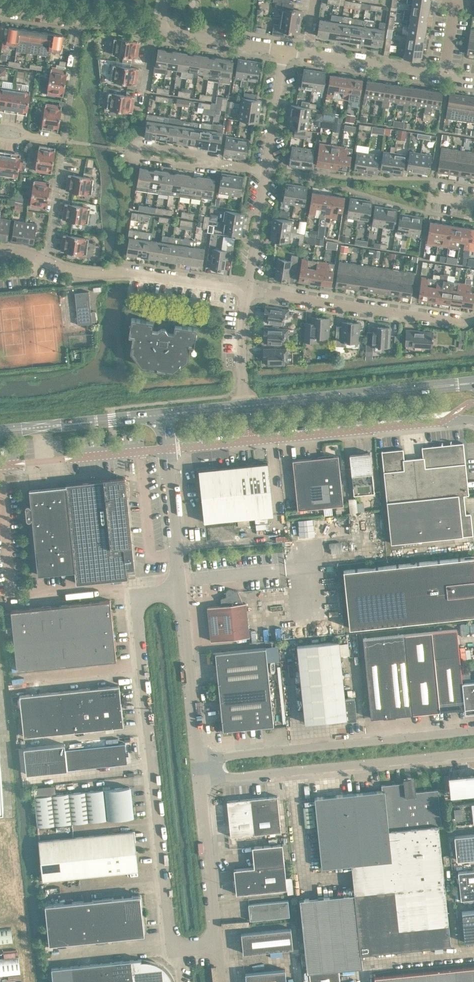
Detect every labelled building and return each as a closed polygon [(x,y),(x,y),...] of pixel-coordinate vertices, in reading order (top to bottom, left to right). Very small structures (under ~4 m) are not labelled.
[(288,8),(289,2),(277,1),(276,7),(282,8),(280,18),(300,22),(301,17),(302,17),(303,11),(288,8)] [(412,4),(411,9),(404,8),(403,13),(426,17),(427,14),(428,13),(429,6),(412,4)] [(402,19),(409,20),(409,25),(426,28),(427,21),(426,20),(426,17),(403,13),(402,19)] [(343,40),(349,41),(353,17),(342,16),(341,22),(338,39),(342,39),(343,40)] [(357,41),(360,42),(363,19),(353,17),(349,41),(355,42),(357,41)] [(299,26),(300,22),(280,18),(279,24),(274,23),(273,28),(272,34),(284,36),(285,31),(299,33),(300,26),(299,26)] [(321,37),(328,38),(330,21),(319,19),(317,35),(320,36),(321,37)] [(374,23),(367,22),(366,20),(363,19),(360,42),(363,42),(364,43),(370,44),(373,27),(374,23)] [(336,38),(338,39),(341,22),(330,21),(328,38),(334,39),(336,38)] [(378,28),(373,27),(370,44),(377,45),(378,45),(382,45),(385,23),(379,22),(378,28)] [(409,25),(407,36),(423,38),(424,35),(425,34),(426,28),(409,25)] [(6,44),(17,46),(20,28),(9,27),(6,44)] [(30,30),(20,28),(17,46),(16,50),(27,52),(30,30)] [(41,32),(30,30),(27,52),(38,54),(41,32)] [(52,33),(41,32),(38,54),(49,55),(49,51),(52,33)] [(49,51),(60,52),(63,35),(52,33),(49,51)] [(407,36),(405,46),(423,49),(424,43),(423,41),(423,38),(407,36)] [(114,48),(113,54),(137,58),(138,50),(136,50),(137,41),(114,38),(112,48),(114,48)] [(422,55),(423,49),(405,46),(404,57),(420,60),(420,56),(422,55)] [(165,73),(166,67),(169,51),(166,50),(165,49),(158,48),(155,65),(154,65),(153,71),(165,73)] [(166,67),(177,69),(180,51),(173,50),(172,51),(169,51),(166,67)] [(181,76),(186,77),(190,54),(187,54),(186,52),(180,51),(177,69),(182,69),(181,76)] [(193,71),(198,72),(201,55),(194,54),(193,54),(190,54),(186,77),(192,78),(193,71)] [(198,72),(204,73),(203,77),(204,78),(208,79),(209,74),(212,57),(208,57),(207,56),(201,55),(198,72)] [(208,80),(219,82),(222,58),(216,57),(214,58),(212,57),(209,74),(208,79),(208,80)] [(230,84),(231,77),(233,61),(230,60),(229,59),(222,58),(219,82),(230,84)] [(245,87),(246,79),(249,60),(238,58),(235,78),(241,79),(240,86),(245,87)] [(246,79),(257,81),(260,62),(249,60),(246,79)] [(114,75),(113,81),(136,84),(137,77),(135,77),(136,68),(113,65),(111,74),(114,75)] [(51,68),(48,87),(50,87),(49,94),(63,96),(65,80),(63,80),(64,70),(51,68)] [(301,88),(312,89),(315,70),(303,68),(301,88)] [(326,72),(315,70),(312,89),(323,91),(326,72)] [(326,96),(333,97),(337,98),(341,76),(330,74),(326,96)] [(337,98),(348,99),(351,78),(341,76),(337,98)] [(351,78),(348,99),(359,101),(362,79),(351,78)] [(368,97),(375,98),(378,82),(367,80),(363,103),(367,104),(368,97)] [(385,107),(388,83),(378,82),(375,98),(382,99),(381,106),(385,107)] [(389,100),(396,101),(399,85),(388,83),(385,107),(388,107),(389,100)] [(406,110),(410,87),(399,85),(396,101),(404,102),(403,110),(406,110)] [(11,112),(14,89),(0,87),(0,108),(4,109),(4,111),(11,112)] [(411,104),(418,105),(420,88),(410,87),(406,110),(409,111),(411,104)] [(426,120),(431,90),(420,88),(418,105),(425,106),(423,119),(426,120)] [(14,89),(11,112),(17,113),(18,111),(26,112),(30,91),(14,89)] [(442,92),(431,90),(426,120),(430,120),(432,107),(439,108),(442,92)] [(132,96),(109,92),(107,102),(109,102),(108,109),(132,112),(133,105),(131,105),(132,96)] [(457,119),(460,94),(449,93),(445,118),(457,119)] [(457,119),(467,121),(471,96),(460,94),(457,119)] [(242,97),(240,108),(260,111),(261,100),(242,97)] [(42,122),(39,122),(38,122),(37,123),(36,124),(36,125),(36,128),(49,129),(49,127),(58,129),(61,105),(45,103),(42,122)] [(309,113),(310,107),(309,107),(301,106),(291,104),(289,116),(309,119),(311,119),(312,114),(309,113)] [(238,119),(240,120),(246,121),(258,122),(260,111),(240,108),(238,119)] [(327,120),(333,121),(334,112),(325,110),(324,120),(327,120)] [(152,137),(156,138),(158,122),(159,115),(147,113),(146,120),(147,120),(144,137),(151,138),(152,137)] [(334,121),(341,122),(342,115),(335,114),(334,121)] [(354,116),(347,114),(345,121),(353,122),(354,116)] [(158,122),(156,138),(158,138),(159,139),(166,140),(169,117),(159,115),(158,122)] [(307,130),(309,119),(289,116),(287,127),(295,128),(305,130),(307,130)] [(177,141),(180,120),(180,118),(169,117),(166,140),(172,141),(174,141),(177,141)] [(181,143),(187,144),(191,121),(180,120),(177,141),(180,141),(181,143)] [(195,144),(198,144),(201,123),(191,121),(187,144),(194,145),(195,144)] [(202,146),(208,147),(211,130),(212,124),(201,123),(198,144),(201,145),(202,146)] [(217,124),(216,130),(211,130),(208,147),(215,148),(216,147),(220,148),(223,125),(217,124)] [(371,130),(371,132),(384,134),(384,133),(385,128),(378,127),(372,126),(371,130)] [(304,137),(305,134),(305,130),(295,128),(293,136),(304,137)] [(405,141),(407,131),(398,130),(396,139),(405,141)] [(226,136),(223,153),(223,155),(234,157),(237,137),(226,136)] [(248,139),(237,137),(234,157),(245,158),(248,139)] [(316,164),(327,166),(330,144),(319,143),(316,164)] [(341,146),(330,144),(327,166),(338,168),(341,146)] [(46,146),(39,145),(36,168),(42,169),(41,171),(51,173),(55,150),(46,148),(46,146)] [(300,167),(303,147),(292,146),(289,165),(300,167)] [(352,148),(347,147),(341,146),(338,168),(349,169),(352,148)] [(391,172),(394,153),(395,146),(391,146),(390,152),(383,151),(380,170),(391,172)] [(314,149),(303,147),(300,167),(311,169),(314,149)] [(448,173),(452,148),(441,147),(437,172),(448,173)] [(459,175),(463,150),(452,148),(448,173),(459,175)] [(459,175),(470,177),(473,152),(463,150),(459,175)] [(354,170),(365,172),(368,153),(357,151),(354,170)] [(417,172),(421,153),(409,151),(406,170),(417,172)] [(5,152),(1,175),(17,177),(18,169),(19,161),(20,156),(11,155),(11,153),(5,152)] [(368,153),(365,172),(376,174),(379,154),(368,153)] [(394,153),(391,172),(402,174),(405,154),(394,153)] [(432,155),(421,153),(417,172),(429,174),(432,155)] [(148,186),(151,170),(148,169),(146,168),(140,167),(136,190),(147,191),(148,186)] [(148,186),(147,191),(158,193),(161,170),(155,169),(153,170),(151,170),(148,186)] [(158,193),(168,195),(169,189),(172,173),(169,172),(168,171),(161,170),(158,193)] [(169,189),(168,195),(179,196),(183,173),(176,172),(175,173),(172,173),(169,189)] [(183,173),(179,196),(190,198),(193,176),(190,176),(189,174),(183,173)] [(229,194),(232,175),(221,173),(218,192),(229,194)] [(68,174),(67,181),(69,182),(68,190),(91,194),(93,184),(90,184),(91,178),(68,174)] [(232,175),(229,194),(240,195),(243,176),(232,175)] [(196,176),(193,176),(190,198),(201,199),(201,198),(204,177),(198,176),(196,176)] [(212,196),(215,179),(212,179),(210,178),(204,177),(201,198),(212,199),(212,196)] [(33,186),(30,205),(44,208),(45,198),(47,198),(50,182),(36,180),(35,187),(33,186)] [(293,204),(296,184),(286,183),(283,202),(293,204)] [(307,186),(296,184),(293,204),(304,205),(307,186)] [(308,213),(315,214),(315,216),(319,217),(323,193),(312,192),(308,213)] [(334,195),(323,193),(319,217),(324,217),(324,216),(330,217),(334,195)] [(334,195),(330,217),(336,218),(338,210),(342,211),(345,197),(334,195)] [(358,219),(361,199),(349,197),(346,217),(358,219)] [(372,201),(361,199),(358,219),(369,220),(372,201)] [(66,211),(65,219),(88,223),(89,213),(87,213),(88,207),(65,203),(64,210),(66,211)] [(383,227),(386,207),(374,205),(372,225),(383,227)] [(386,207),(383,227),(394,228),(397,209),(386,207)] [(225,210),(224,221),(243,224),(244,213),(225,210)] [(397,233),(408,234),(411,215),(400,213),(397,233)] [(422,217),(411,215),(408,234),(419,236),(422,217)] [(271,228),(296,232),(297,228),(291,227),(292,220),(273,217),(271,228)] [(0,218),(0,237),(8,238),(10,219),(0,218)] [(300,219),(299,230),(305,231),(307,220),(300,219)] [(22,240),(25,222),(14,220),(11,241),(17,242),(17,239),(22,240)] [(243,224),(224,221),(222,232),(241,235),(243,224)] [(426,243),(438,245),(441,223),(430,221),(426,243)] [(36,223),(25,222),(22,240),(28,241),(28,243),(33,244),(36,223)] [(438,245),(442,245),(448,246),(451,225),(441,223),(438,245)] [(459,248),(460,240),(462,226),(451,225),(448,246),(459,248)] [(463,249),(470,249),(473,228),(462,226),(460,240),(464,241),(463,249)] [(296,237),(296,232),(271,228),(270,239),(289,242),(290,236),(296,237)] [(141,256),(148,257),(151,240),(152,233),(141,231),(140,238),(137,254),(140,255),(141,256)] [(69,257),(73,257),(75,257),(76,255),(76,253),(86,254),(87,244),(85,244),(86,238),(63,234),(62,241),(64,242),(63,251),(67,251),(67,254),(67,256),(69,257)] [(169,260),(173,236),(162,235),(161,242),(158,258),(162,258),(163,259),(169,260)] [(177,261),(180,261),(183,245),(184,238),(173,236),(169,260),(176,261),(177,261)] [(134,254),(137,254),(140,238),(129,237),(126,254),(133,255),(134,254)] [(194,240),(189,239),(184,238),(183,245),(180,261),(183,261),(184,263),(191,264),(193,246),(194,240)] [(156,257),(158,258),(161,242),(151,240),(148,257),(154,258),(156,257)] [(226,256),(232,257),(234,246),(227,245),(226,251),(213,249),(210,267),(224,270),(226,256)] [(204,248),(193,246),(191,264),(196,264),(198,264),(202,264),(204,248)] [(274,277),(288,279),(290,266),(296,267),(298,255),(291,254),(291,260),(277,258),(274,277)] [(298,280),(309,282),(313,260),(302,258),(298,280)] [(323,262),(317,261),(313,260),(309,282),(320,283),(323,262)] [(335,286),(346,287),(350,262),(339,261),(335,286)] [(331,285),(333,271),(334,263),(323,262),(320,283),(331,285)] [(346,287),(357,289),(361,264),(350,262),(346,287)] [(357,289),(367,291),(371,266),(361,264),(357,289)] [(371,266),(367,291),(378,292),(382,267),(371,266)] [(382,267),(378,292),(389,294),(393,269),(382,267)] [(393,269),(389,294),(399,295),(403,271),(393,269)] [(403,271),(399,295),(411,297),(414,272),(403,271)] [(432,278),(428,278),(421,276),(418,298),(429,300),(432,278)] [(469,284),(470,278),(465,277),(464,283),(461,305),(472,306),(473,294),(473,292),(470,292),(471,284),(469,284)] [(443,280),(432,278),(429,300),(440,301),(443,280)] [(454,281),(443,280),(440,301),(450,303),(454,281)] [(464,283),(454,281),(450,303),(461,305),(464,283)] [(92,321),(94,321),(96,321),(96,311),(91,311),(88,291),(75,293),(78,324),(92,323),(92,321)] [(265,306),(264,316),(268,317),(267,322),(282,324),(283,317),(285,317),(287,317),(287,315),(288,309),(278,308),(278,307),(265,306)] [(182,325),(182,319),(174,318),(172,317),(168,320),(168,323),(160,322),(160,319),(157,315),(155,315),(147,313),(146,319),(131,317),(129,334),(132,335),(130,350),(141,365),(173,370),(187,359),(190,344),(194,344),(196,327),(182,325)] [(311,323),(305,323),(305,341),(312,341),(312,336),(328,337),(329,318),(312,317),(311,323)] [(346,342),(346,341),(358,342),(359,323),(342,322),(342,331),(336,330),(335,345),(342,346),(342,342),(346,342)] [(366,332),(365,350),(372,350),(373,346),(377,347),(377,346),(389,346),(390,327),(373,326),(372,332),(366,332)] [(264,327),(264,338),(268,338),(268,343),(274,344),(279,344),(282,344),(283,337),(284,337),(284,336),(287,336),(287,334),(287,329),(277,328),(264,327)] [(432,332),(406,330),(405,344),(431,346),(432,332)] [(276,348),(264,348),(264,359),(268,359),(268,364),(284,364),(283,357),(285,357),(285,356),(287,356),(287,354),(287,349),(276,349),(276,348)] [(382,451),(382,452),(387,502),(461,495),(468,494),(463,443),(422,447),(423,457),(418,458),(418,455),(408,456),(408,459),(404,459),(403,449),(382,451)] [(350,454),(354,495),(374,492),(370,452),(350,454)] [(292,460),(298,510),(343,505),(338,455),(292,460)] [(240,466),(245,517),(273,514),(268,463),(240,466)] [(204,522),(239,518),(245,517),(240,466),(199,470),(204,522)] [(74,570),(76,583),(128,577),(127,569),(134,568),(125,477),(66,483),(66,486),(74,570)] [(29,490),(30,506),(31,517),(37,574),(74,570),(66,486),(46,488),(29,490)] [(391,542),(472,534),(470,513),(463,514),(461,495),(387,502),(391,542)] [(360,510),(358,497),(349,498),(351,511),(360,510)] [(315,535),(313,518),(297,519),(299,536),(315,535)] [(329,543),(330,554),(342,552),(341,542),(329,543)] [(453,617),(473,615),(473,556),(343,570),(349,628),(453,617)] [(207,606),(211,640),(249,637),(245,603),(243,603),(237,590),(228,588),(225,591),(226,595),(220,598),(221,605),(207,606)] [(10,609),(13,639),(17,669),(116,659),(110,599),(10,609)] [(371,718),(413,713),(439,711),(440,711),(434,657),(459,654),(457,628),(405,634),(363,638),(371,718)] [(297,644),(305,722),(346,718),(346,720),(356,719),(354,697),(345,698),(339,640),(297,644)] [(216,664),(218,680),(215,680),(217,702),(220,702),(222,718),(219,718),(220,731),(222,732),(223,732),(232,732),(232,729),(265,725),(266,728),(273,727),(266,647),(212,653),(213,664),(216,664)] [(462,682),(459,654),(434,657),(440,711),(464,708),(473,707),(473,681),(462,682)] [(19,695),(24,736),(123,725),(119,685),(19,695)] [(64,743),(23,747),(26,773),(67,769),(127,763),(125,743),(65,749),(64,743)] [(461,777),(463,794),(473,793),(473,775),(461,777)] [(461,777),(448,778),(450,796),(463,794),(461,777)] [(362,966),(360,953),(450,944),(438,825),(441,825),(438,789),(414,792),(414,794),(407,795),(406,782),(381,785),(382,790),(314,797),(322,867),(351,864),(354,893),(299,899),(307,972),(309,972),(338,969),(362,966)] [(129,786),(34,796),(37,826),(132,817),(129,786)] [(252,798),(255,833),(281,831),(277,795),(252,798)] [(255,833),(252,798),(227,801),(230,836),(255,833)] [(451,803),(453,824),(473,822),(473,801),(461,802),(452,803),(451,803)] [(305,827),(315,826),(313,806),(303,807),(305,827)] [(42,880),(138,870),(134,830),(38,840),(42,880)] [(457,859),(473,858),(473,833),(454,835),(457,859)] [(254,866),(234,868),(236,894),(287,888),(282,843),(252,846),(254,866)] [(461,899),(473,898),(473,870),(458,871),(461,899)] [(140,894),(102,898),(45,904),(49,944),(144,934),(140,894)] [(250,920),(289,916),(288,900),(248,904),(250,920)] [(473,941),(473,910),(462,911),(465,942),(473,941)] [(240,927),(246,981),(290,981),(283,923),(240,927)] [(0,930),(0,944),(13,943),(11,929),(0,930)] [(20,974),(18,957),(0,959),(0,976),(20,974)] [(141,960),(141,958),(51,967),(52,981),(173,981),(172,979),(171,978),(171,977),(170,975),(169,974),(167,971),(166,970),(165,969),(163,967),(161,965),(159,964),(156,963),(154,962),(151,961),(148,960),(144,960),(141,960)] [(394,974),(374,976),(374,981),(473,981),(473,966),(394,974)] [(309,972),(310,981),(340,981),(338,969),(309,972)]
